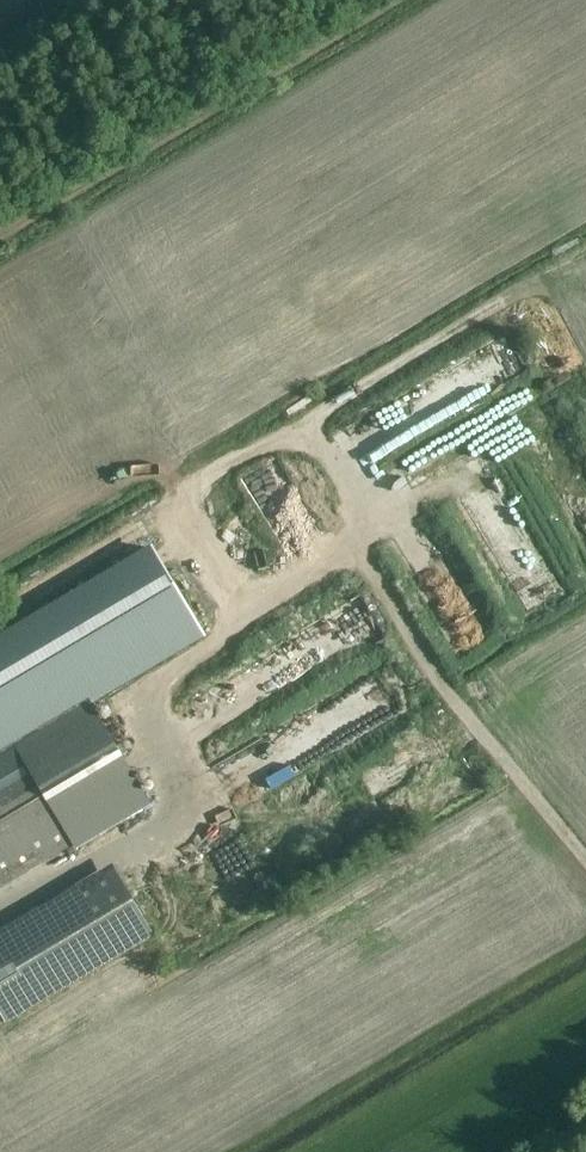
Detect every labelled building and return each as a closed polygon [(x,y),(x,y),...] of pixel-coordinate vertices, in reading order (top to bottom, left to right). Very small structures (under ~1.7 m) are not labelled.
[(148,799),(89,699),(203,632),(154,549),(0,640),(0,887),(148,799)] [(154,934),(113,864),(0,931),(0,1013),(6,1022),(154,934)]
